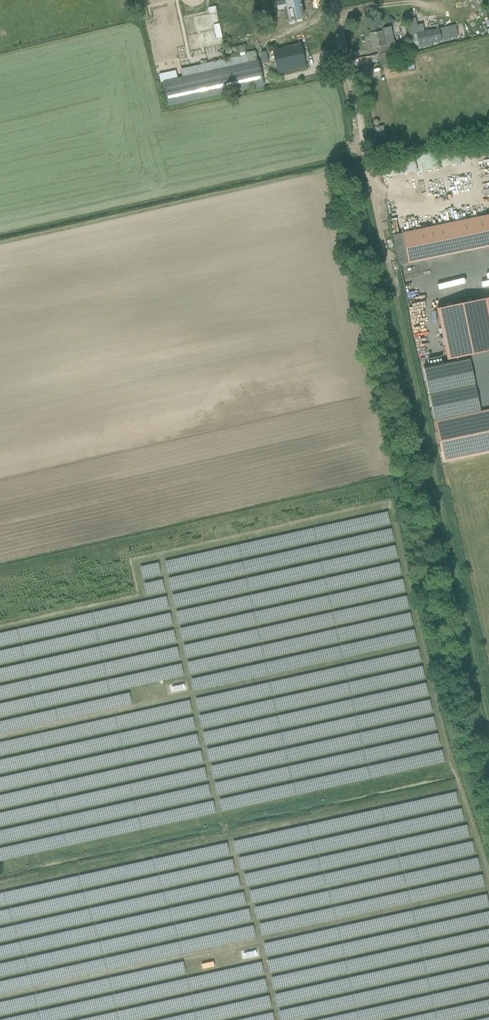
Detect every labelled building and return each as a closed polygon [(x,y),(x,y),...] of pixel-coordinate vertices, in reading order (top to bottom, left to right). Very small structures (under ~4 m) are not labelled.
[(290,19),(293,18),(303,16),(300,2),(286,4),(285,1),(276,3),(278,11),(288,10),(290,19)] [(411,46),(419,45),(417,34),(418,33),(415,18),(406,20),(411,46)] [(475,21),(477,32),(488,29),(487,19),(475,21)] [(216,37),(229,35),(228,25),(220,26),(219,23),(214,24),(216,37)] [(379,32),(369,34),(372,48),(376,48),(379,63),(396,59),(394,50),(395,50),(396,50),(391,27),(380,29),(380,30),(380,32),(379,32)] [(418,33),(417,34),(419,45),(441,40),(438,29),(418,33)] [(299,45),(272,51),(278,74),(305,68),(306,67),(301,44),(299,45)] [(263,54),(265,69),(275,68),(272,52),(263,54)] [(263,85),(258,62),(170,82),(167,83),(164,83),(169,107),(263,85)] [(416,155),(419,169),(456,163),(454,149),(416,155)] [(393,235),(399,265),(409,263),(488,246),(488,215),(403,233),(393,235)] [(424,368),(443,461),(488,452),(488,357),(488,351),(488,298),(437,309),(447,360),(468,355),(469,359),(448,363),(424,368)]
